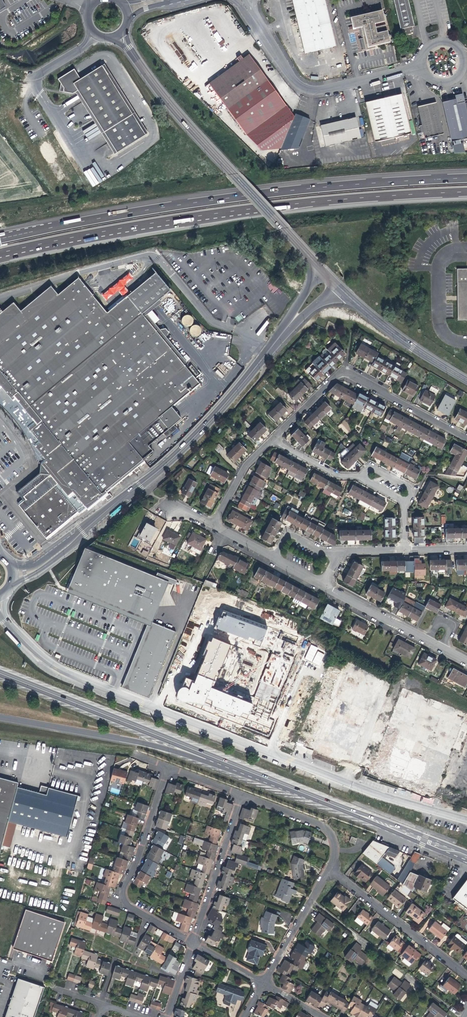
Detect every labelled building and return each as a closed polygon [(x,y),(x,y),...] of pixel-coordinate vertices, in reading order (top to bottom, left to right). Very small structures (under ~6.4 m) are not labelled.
[(300,35),(330,28),(324,0),(291,0),(300,35)] [(401,29),(403,29),(403,32),(406,32),(407,35),(412,34),(411,31),(414,30),(413,27),(415,26),(409,0),(394,0),(401,29)] [(383,10),(352,17),(354,28),(364,26),(364,27),(361,28),(363,36),(367,50),(377,48),(376,45),(390,42),(386,25),(376,27),(375,23),(385,21),(383,10)] [(335,47),(330,28),(300,35),(304,54),(335,47)] [(218,32),(214,34),(220,46),(224,44),(218,32)] [(208,84),(227,109),(245,134),(285,105),(249,55),(248,55),(242,59),(239,61),(208,84)] [(102,66),(146,135),(149,133),(105,64),(102,66)] [(146,135),(102,66),(81,79),(74,69),(58,79),(61,84),(60,90),(63,90),(63,92),(73,94),(76,93),(78,91),(118,153),(146,135)] [(78,91),(76,93),(116,155),(118,153),(78,91)] [(365,102),(374,142),(411,133),(401,93),(365,102)] [(451,135),(455,134),(454,131),(466,128),(466,111),(464,98),(463,94),(455,96),(456,100),(443,103),(451,135)] [(426,139),(444,135),(437,103),(418,107),(423,127),(420,127),(422,134),(424,133),(426,139)] [(294,116),(285,105),(245,134),(261,150),(281,148),(294,116)] [(319,118),(325,147),(361,138),(354,110),(319,118)] [(281,148),(280,150),(297,149),(309,119),(295,113),(294,116),(281,148)] [(457,269),(457,283),(459,283),(459,294),(460,294),(461,304),(459,305),(459,320),(466,320),(466,269),(457,269)] [(2,406),(5,409),(8,412),(10,414),(13,417),(15,420),(15,421),(18,424),(20,427),(22,430),(24,433),(25,436),(27,439),(29,442),(30,445),(32,448),(33,452),(35,455),(36,459),(37,462),(40,462),(39,472),(49,473),(54,479),(56,481),(22,509),(46,539),(78,513),(79,514),(91,504),(90,503),(99,496),(102,501),(105,498),(103,495),(106,492),(105,490),(132,468),(135,472),(139,469),(136,465),(143,459),(145,457),(132,441),(200,384),(141,313),(169,290),(155,272),(107,312),(79,277),(48,303),(13,302),(2,311),(0,308),(0,404),(2,406)] [(183,326),(189,326),(190,324),(192,324),(192,316),(183,316),(183,326)] [(195,337),(201,332),(196,324),(189,329),(195,337)] [(326,349),(330,352),(337,360),(341,356),(344,353),(334,342),(326,349)] [(360,355),(364,358),(369,348),(360,343),(355,353),(360,355)] [(367,360),(372,362),(376,356),(378,353),(369,348),(364,358),(367,360)] [(334,363),(337,360),(330,352),(325,356),(322,353),(319,356),(322,359),(323,360),(330,367),(334,363)] [(327,370),(330,367),(323,360),(322,359),(319,356),(312,363),(315,366),(316,366),(323,374),(327,370)] [(385,361),(376,356),(372,362),(371,365),(376,368),(380,370),(385,361)] [(393,366),(385,361),(380,370),(384,373),(388,375),(393,366)] [(319,377),(323,374),(316,366),(315,366),(312,363),(305,369),(316,381),(319,377)] [(188,367),(195,375),(198,372),(191,365),(188,367)] [(402,370),(393,366),(388,375),(393,378),(397,380),(402,370)] [(292,385),(294,388),(301,395),(307,389),(311,385),(304,377),(299,382),(298,380),(292,385)] [(412,396),(418,385),(407,380),(402,390),(406,393),(412,396)] [(328,391),(344,399),(349,390),(343,387),(336,384),(328,391)] [(279,386),(275,390),(280,395),(284,392),(279,386)] [(297,398),(301,395),(294,388),(288,394),(295,401),(297,398)] [(344,399),(353,404),(358,395),(353,393),(349,390),(344,399)] [(430,405),(435,396),(424,390),(419,400),(424,402),(430,405)] [(360,411),(363,407),(368,397),(363,395),(359,393),(358,395),(353,404),(352,407),(360,411)] [(447,414),(455,400),(445,395),(437,409),(442,411),(447,414)] [(363,407),(372,412),(377,402),(373,400),(368,397),(363,407)] [(322,404),(318,407),(325,414),(330,408),(324,401),(322,404)] [(382,405),(377,402),(372,412),(380,416),(385,407),(382,405)] [(279,403),(274,408),(280,415),(284,412),(286,410),(279,403)] [(319,419),(325,414),(318,407),(316,410),(312,413),(319,419)] [(277,419),(280,415),(274,408),(268,414),(274,421),(277,419)] [(390,409),(385,418),(389,421),(398,425),(403,416),(395,412),(390,409)] [(466,422),(466,413),(460,409),(454,419),(458,420),(465,425),(466,422)] [(313,425),(319,419),(312,413),(309,417),(307,419),(313,425)] [(407,419),(403,416),(398,425),(407,430),(411,421),(407,419)] [(338,428),(348,434),(353,426),(343,420),(338,428)] [(416,423),(411,421),(407,430),(415,434),(420,425),(416,423)] [(259,423),(253,428),(260,435),(263,432),(266,430),(259,423)] [(425,428),(420,425),(415,434),(424,439),(429,430),(425,428)] [(257,439),(260,435),(253,428),(247,434),(254,441),(257,439)] [(294,437),(296,440),(303,434),(297,429),(291,435),(294,437)] [(432,432),(429,430),(424,439),(432,443),(437,435),(432,432)] [(305,436),(303,434),(296,440),(300,444),(302,446),(308,440),(308,439),(305,436)] [(441,437),(437,435),(432,443),(441,448),(445,439),(441,437)] [(315,453),(319,455),(323,447),(325,443),(321,440),(319,445),(316,443),(311,451),(315,453)] [(218,443),(213,448),(214,449),(218,453),(223,448),(219,444),(218,443)] [(238,443),(232,448),(239,456),(243,452),(245,450),(238,443)] [(356,447),(350,452),(357,459),(361,455),(366,450),(359,443),(356,447)] [(347,449),(350,452),(356,447),(353,444),(347,449)] [(454,456),(463,460),(466,452),(466,451),(462,448),(459,447),(454,444),(450,452),(455,455),(454,456)] [(334,453),(323,447),(319,455),(324,458),(326,459),(326,458),(331,460),(334,453)] [(377,458),(382,461),(386,453),(375,447),(371,455),(377,458)] [(236,459),(239,456),(232,448),(226,454),(233,462),(236,459)] [(352,463),(357,459),(350,452),(347,449),(346,448),(341,453),(341,455),(344,458),(341,461),(348,468),(352,463)] [(270,460),(281,466),(285,458),(279,455),(274,452),(270,459),(270,460)] [(398,459),(386,453),(382,461),(385,463),(389,465),(393,467),(398,459)] [(399,456),(398,459),(393,467),(398,470),(404,473),(409,465),(410,461),(399,456)] [(289,460),(285,458),(281,466),(288,469),(292,462),(289,460)] [(459,467),(462,462),(453,458),(449,467),(457,471),(459,467)] [(255,472),(264,477),(265,478),(266,478),(269,472),(270,471),(271,468),(260,462),(258,466),(255,472)] [(296,464),(292,462),(288,469),(287,472),(294,476),(296,473),(300,466),(296,464)] [(420,470),(409,465),(404,473),(410,476),(415,479),(420,470)] [(304,468),(300,466),(296,473),(303,477),(307,470),(304,468)] [(226,477),(227,473),(215,467),(211,475),(223,482),(226,477)] [(249,482),(250,482),(260,488),(265,478),(264,477),(255,472),(253,475),(251,478),(249,482)] [(309,481),(317,485),(321,477),(316,475),(313,473),(309,481)] [(317,485),(324,488),(328,481),(324,479),(321,477),(317,485)] [(196,483),(188,479),(181,492),(185,494),(189,496),(196,483)] [(329,496),(330,495),(335,485),(331,483),(328,481),(324,488),(321,492),(329,496)] [(427,487),(424,492),(432,497),(438,485),(430,481),(427,487)] [(258,491),(260,488),(250,482),(248,485),(247,485),(247,486),(244,492),(253,497),(257,490),(258,491)] [(220,489),(210,483),(200,502),(203,504),(210,507),(220,489)] [(338,486),(335,485),(330,495),(336,498),(337,496),(338,496),(342,488),(338,486)] [(348,493),(359,499),(364,491),(357,487),(353,485),(348,493)] [(368,509),(370,505),(375,497),(369,493),(364,491),(359,499),(357,503),(368,509)] [(257,499),(253,497),(244,492),(242,496),(240,498),(241,498),(239,502),(247,506),(249,507),(254,510),(256,506),(254,505),(257,499)] [(426,508),(432,497),(424,492),(420,498),(417,503),(426,508)] [(380,499),(375,497),(370,505),(381,511),(385,502),(380,499)] [(237,506),(245,510),(246,508),(247,506),(239,502),(237,506)] [(288,521),(292,523),(296,515),(298,511),(287,506),(285,509),(283,513),(281,517),(285,519),(288,521)] [(231,522),(237,525),(242,516),(232,510),(227,519),(231,522)] [(357,519),(362,520),(365,514),(361,512),(357,519)] [(303,519),(296,515),(292,523),(295,525),(298,526),(303,519)] [(252,521),(242,516),(237,525),(241,527),(247,530),(252,521)] [(312,517),(309,522),(305,530),(309,532),(312,533),(319,520),(312,517)] [(384,518),(384,528),(395,527),(394,523),(394,517),(384,518)] [(413,521),(413,527),(423,526),(423,517),(413,518),(413,521)] [(279,521),(278,521),(274,519),(272,518),(268,524),(277,529),(279,526),(281,522),(279,521)] [(309,522),(303,519),(298,526),(301,528),(305,530),(309,522)] [(325,524),(319,520),(312,533),(314,535),(318,537),(323,529),(325,524)] [(146,523),(139,535),(150,540),(156,529),(151,526),(146,523)] [(450,538),(454,537),(454,528),(453,523),(450,523),(450,528),(445,529),(445,538),(450,538)] [(275,534),(277,529),(268,524),(265,531),(274,536),(275,534)] [(423,536),(423,526),(413,527),(413,532),(413,536),(423,536)] [(395,532),(395,527),(384,528),(384,538),(395,538),(395,532)] [(168,529),(163,538),(170,542),(168,546),(173,549),(180,535),(177,534),(168,529)] [(334,535),(323,529),(318,537),(323,539),(325,541),(332,544),(334,544),(334,535)] [(343,540),(347,540),(347,530),(339,531),(339,540),(343,540)] [(370,530),(362,530),(362,540),(366,539),(370,539),(370,530)] [(272,540),(274,536),(265,531),(261,538),(270,543),(272,540)] [(200,549),(206,538),(200,535),(193,532),(187,542),(192,544),(190,548),(199,553),(201,549),(200,549)] [(121,686),(149,697),(151,693),(128,684),(152,622),(168,582),(164,580),(148,620),(73,590),(89,549),(85,548),(80,559),(67,591),(148,624),(121,686)] [(156,576),(89,549),(73,590),(148,620),(164,580),(168,582),(175,584),(177,580),(157,572),(156,576)] [(223,551),(220,552),(218,556),(219,559),(224,562),(225,563),(232,567),(238,556),(235,555),(233,555),(230,553),(229,554),(223,551)] [(240,557),(238,556),(232,567),(244,573),(249,564),(245,561),(245,560),(240,557)] [(414,556),(409,556),(409,561),(409,563),(404,563),(404,572),(414,572),(414,556)] [(442,560),(438,561),(438,569),(443,569),(446,569),(446,573),(452,573),(452,572),(451,560),(442,560)] [(389,570),(396,570),(396,561),(393,562),(388,562),(389,570)] [(399,561),(396,561),(396,570),(399,570),(399,573),(404,573),(404,572),(404,570),(404,563),(404,561),(400,561),(399,561)] [(354,562),(350,569),(359,573),(363,566),(360,565),(354,562)] [(420,564),(414,564),(414,572),(414,575),(425,575),(425,564),(420,564)] [(254,576),(261,579),(266,570),(260,567),(259,567),(254,576)] [(355,580),(359,573),(350,569),(349,571),(346,575),(355,580)] [(261,579),(267,583),(272,574),(270,573),(266,570),(261,579)] [(267,583),(274,586),(279,577),(276,576),(272,574),(267,583)] [(351,586),(355,580),(346,575),(343,582),(349,585),(351,586)] [(274,586),(281,590),(285,581),(282,579),(279,577),(274,586)] [(204,584),(215,588),(217,584),(205,580),(204,584)] [(281,590),(287,593),(292,584),(288,582),(285,581),(281,590)] [(287,593),(294,597),(299,588),(294,585),(292,584),(287,593)] [(369,596),(373,598),(377,589),(371,585),(366,594),(369,596)] [(292,600),(299,603),(305,591),(301,589),(299,588),(294,597),(292,600)] [(400,592),(392,588),(387,598),(392,600),(394,602),(395,601),(396,602),(396,603),(394,607),(399,609),(402,606),(403,602),(405,597),(405,594),(400,591),(400,592)] [(384,592),(377,589),(373,598),(376,600),(380,601),(384,592)] [(305,607),(307,604),(312,595),(308,593),(305,591),(299,603),(299,604),(305,607)] [(316,597),(312,595),(307,604),(314,608),(319,599),(316,597)] [(402,613),(408,616),(414,605),(415,603),(405,597),(403,602),(402,606),(399,609),(398,611),(402,613)] [(437,613),(439,610),(441,605),(429,599),(425,607),(431,610),(437,613)] [(450,609),(455,612),(459,604),(449,599),(445,606),(450,609)] [(320,617),(324,619),(331,623),(336,626),(340,620),(334,617),(338,610),(334,607),(327,604),(320,617)] [(459,604),(455,612),(459,614),(465,617),(466,613),(466,608),(459,604)] [(414,605),(408,616),(412,619),(417,621),(421,614),(423,610),(414,605)] [(222,609),(214,628),(262,648),(270,627),(222,609)] [(364,634),(368,625),(360,621),(357,619),(352,628),(364,634)] [(189,640),(195,623),(188,620),(182,637),(189,640)] [(132,675),(128,684),(151,693),(176,631),(152,622),(134,670),(132,675)] [(253,705),(243,727),(269,737),(275,721),(270,719),(299,635),(281,630),(253,705)] [(466,645),(466,632),(465,630),(462,635),(459,641),(466,646),(466,645)] [(205,656),(198,674),(214,681),(231,644),(213,637),(211,642),(209,640),(203,655),(205,656)] [(407,643),(399,639),(394,648),(410,657),(415,648),(407,643)] [(317,651),(319,648),(311,644),(304,659),(320,666),(325,654),(317,651)] [(431,670),(437,659),(430,655),(425,653),(419,663),(431,670)] [(466,682),(466,676),(463,673),(453,668),(449,677),(465,686),(466,682)] [(214,681),(198,674),(194,683),(192,682),(190,689),(187,688),(184,687),(181,688),(178,691),(176,694),(177,698),(177,701),(243,727),(253,705),(212,687),(214,681)] [(124,784),(127,772),(121,770),(114,768),(110,780),(124,784)] [(132,780),(136,781),(135,783),(141,785),(143,781),(146,772),(139,770),(138,773),(136,772),(131,770),(127,780),(132,782),(132,780)] [(152,774),(146,772),(143,781),(149,783),(149,785),(152,787),(151,788),(156,790),(159,780),(155,778),(151,777),(152,774)] [(6,830),(19,781),(0,776),(0,829),(6,830)] [(168,782),(165,793),(169,794),(170,792),(173,793),(174,791),(180,793),(183,785),(177,782),(176,785),(174,784),(168,782)] [(190,801),(197,804),(201,793),(197,792),(194,791),(194,788),(188,786),(185,795),(191,797),(190,801)] [(18,787),(9,821),(17,824),(67,837),(76,801),(79,801),(81,797),(78,796),(78,795),(49,788),(47,795),(18,787)] [(206,795),(201,793),(197,804),(205,806),(206,802),(213,804),(216,796),(209,793),(208,796),(206,795)] [(227,822),(234,804),(229,803),(226,802),(227,799),(220,797),(217,806),(216,810),(219,811),(221,813),(226,815),(223,821),(227,822)] [(133,810),(131,816),(139,818),(144,820),(145,820),(146,820),(146,819),(146,818),(145,818),(145,817),(146,812),(149,806),(137,802),(134,810),(133,810)] [(243,808),(240,818),(244,819),(244,817),(248,818),(249,816),(255,818),(258,810),(251,807),(250,810),(249,810),(243,808)] [(155,826),(163,828),(164,826),(167,827),(172,814),(161,810),(159,817),(158,820),(157,820),(156,822),(156,823),(155,826)] [(121,828),(126,829),(134,832),(135,831),(136,830),(136,829),(136,828),(137,823),(139,818),(131,816),(127,814),(125,822),(123,821),(121,828)] [(10,847),(17,824),(9,821),(6,830),(1,850),(3,850),(4,846),(10,847)] [(235,830),(233,837),(242,839),(244,833),(246,834),(247,830),(249,831),(251,827),(240,824),(239,829),(238,831),(235,830)] [(211,835),(208,842),(216,844),(218,838),(220,834),(221,834),(221,832),(221,831),(221,830),(207,825),(204,833),(211,835)] [(118,842),(123,844),(130,846),(132,840),(133,836),(134,835),(134,834),(134,833),(134,832),(126,829),(124,835),(121,834),(118,842)] [(152,843),(153,844),(162,849),(169,836),(159,830),(156,835),(154,839),(152,840),(151,841),(152,842),(152,843)] [(290,832),(291,838),(292,844),(296,843),(296,842),(301,841),(308,843),(310,838),(311,833),(306,831),(305,833),(302,832),(295,833),(295,831),(290,832)] [(190,841),(203,845),(204,841),(192,836),(190,841)] [(231,843),(234,844),(240,846),(242,839),(233,837),(231,843)] [(399,851),(373,840),(370,843),(362,853),(377,864),(378,865),(382,868),(390,874),(391,875),(395,868),(392,866),(381,858),(385,853),(394,857),(399,851)] [(208,842),(204,841),(203,845),(202,848),(208,850),(206,857),(213,860),(216,853),(217,849),(218,849),(219,847),(218,846),(218,845),(216,844),(208,842)] [(135,847),(130,846),(123,844),(119,858),(129,861),(130,861),(130,860),(131,860),(132,858),(131,857),(133,853),(135,847)] [(164,850),(162,849),(153,844),(151,849),(148,853),(147,853),(146,855),(147,856),(146,857),(147,858),(153,861),(158,864),(161,858),(160,857),(164,850)] [(242,847),(240,846),(234,844),(232,848),(231,852),(237,854),(241,855),(243,851),(241,850),(242,847)] [(400,882),(402,884),(410,872),(420,854),(415,852),(404,870),(402,872),(397,880),(400,882)] [(199,864),(203,865),(201,872),(206,874),(209,874),(211,867),(212,864),(213,864),(214,862),(213,861),(213,860),(206,857),(199,855),(197,863),(199,864)] [(294,856),(291,864),(294,879),(304,877),(302,869),(303,869),(303,867),(302,864),(304,860),(294,856)] [(113,871),(120,873),(124,875),(124,873),(125,873),(126,871),(125,871),(127,866),(129,861),(119,858),(117,857),(114,865),(113,871)] [(153,861),(147,858),(145,862),(142,867),(141,867),(140,869),(140,870),(148,874),(151,876),(158,864),(153,861)] [(227,865),(226,867),(232,869),(234,870),(235,867),(237,867),(239,863),(235,862),(229,860),(227,865)] [(360,877),(366,881),(372,874),(361,865),(354,873),(359,877),(360,877)] [(232,869),(226,867),(223,866),(221,873),(224,874),(230,876),(232,869)] [(104,884),(111,886),(115,888),(118,881),(119,877),(120,877),(120,875),(120,874),(120,873),(113,871),(106,869),(104,876),(107,877),(104,884)] [(196,879),(194,886),(201,888),(204,881),(205,878),(206,878),(207,876),(206,875),(206,874),(201,872),(197,870),(192,869),(190,877),(196,879)] [(151,876),(148,874),(140,870),(138,874),(135,879),(134,879),(133,881),(133,882),(133,883),(140,887),(143,881),(147,883),(151,876)] [(419,876),(410,872),(402,884),(412,891),(414,887),(426,892),(431,880),(423,877),(419,875),(419,876)] [(234,877),(230,876),(224,874),(222,879),(221,881),(219,880),(216,887),(225,890),(227,883),(230,884),(231,881),(233,881),(234,877)] [(369,885),(377,891),(383,895),(390,887),(376,876),(369,885)] [(294,883),(283,879),(276,897),(282,899),(282,900),(288,902),(292,893),(295,894),(296,892),(297,890),(290,888),(291,887),(293,887),(294,883)] [(466,915),(466,880),(453,898),(456,901),(453,905),(466,915)] [(101,892),(99,898),(106,901),(108,894),(109,891),(111,890),(111,888),(111,887),(111,886),(104,884),(101,883),(98,882),(97,882),(94,890),(101,892)] [(191,893),(189,900),(197,903),(199,896),(200,892),(201,892),(202,890),(201,889),(201,888),(194,886),(187,884),(185,891),(191,893)] [(393,901),(399,906),(406,898),(394,889),(387,898),(392,902),(393,901)] [(331,901),(342,911),(351,901),(346,897),(345,899),(342,896),(337,893),(331,901)] [(215,901),(212,908),(216,909),(221,911),(223,904),(226,905),(227,902),(229,902),(230,898),(220,894),(218,899),(217,902),(215,901)] [(189,909),(186,915),(192,917),(194,918),(196,912),(197,908),(198,907),(199,905),(199,904),(199,903),(197,903),(189,900),(185,899),(182,906),(189,909)] [(412,917),(414,918),(419,922),(425,914),(412,903),(405,912),(412,917)] [(106,912),(112,914),(114,907),(108,905),(106,912)] [(121,910),(114,907),(112,914),(118,916),(121,910)] [(211,919),(214,921),(217,916),(219,913),(215,912),(216,909),(212,908),(210,912),(207,917),(211,919)] [(64,922),(25,909),(12,948),(24,952),(51,962),(64,922)] [(357,916),(357,917),(364,922),(367,924),(373,917),(368,914),(362,909),(357,916)] [(91,929),(91,927),(94,918),(88,916),(89,914),(81,911),(76,925),(77,926),(77,927),(79,928),(80,927),(85,928),(90,930),(91,929)] [(266,911),(264,918),(263,917),(261,922),(263,923),(262,932),(273,933),(274,926),(272,926),(273,924),(274,923),(277,915),(266,911)] [(97,929),(106,932),(109,925),(102,922),(104,916),(96,913),(94,918),(91,927),(92,928),(92,929),(94,930),(95,929),(97,929)] [(135,915),(129,913),(127,919),(133,921),(135,915)] [(192,918),(192,917),(186,915),(179,913),(176,921),(182,923),(180,930),(188,932),(190,925),(191,922),(192,921),(193,919),(192,918)] [(313,919),(316,922),(325,929),(328,931),(334,925),(319,913),(316,917),(313,919)] [(213,923),(215,924),(219,927),(223,919),(217,916),(214,921),(213,923)] [(362,925),(364,922),(357,917),(355,920),(362,925)] [(112,934),(121,937),(123,929),(116,927),(118,921),(111,918),(109,925),(106,932),(107,932),(107,934),(109,934),(110,933),(112,934)] [(384,939),(391,931),(384,926),(378,921),(371,930),(384,939)] [(325,929),(316,922),(310,930),(319,937),(325,929)] [(441,939),(447,931),(441,926),(435,922),(429,930),(435,934),(441,939)] [(157,928),(151,924),(148,930),(154,933),(157,928)] [(219,927),(215,924),(213,928),(215,929),(221,933),(223,929),(219,927)] [(124,926),(123,929),(121,937),(120,939),(119,940),(120,940),(120,941),(122,942),(123,941),(126,942),(134,945),(137,937),(130,935),(132,929),(124,926)] [(221,933),(215,929),(213,933),(211,936),(209,935),(205,941),(213,946),(216,940),(218,941),(220,938),(222,939),(224,935),(221,933)] [(170,935),(164,932),(161,938),(167,941),(170,935)] [(143,950),(151,955),(157,944),(151,941),(152,938),(145,934),(138,947),(139,948),(139,949),(140,949),(141,949),(143,950)] [(455,936),(465,945),(466,943),(466,942),(461,937),(461,936),(458,934),(456,934),(455,936)] [(395,936),(389,944),(394,948),(397,951),(404,943),(399,939),(395,936)] [(465,945),(455,936),(454,936),(448,945),(453,949),(454,948),(459,952),(465,945)] [(74,954),(82,956),(84,950),(84,948),(85,946),(86,942),(85,942),(85,941),(83,940),(82,941),(80,940),(72,937),(69,945),(76,947),(74,954)] [(251,940),(248,951),(251,952),(247,960),(257,964),(260,955),(261,952),(264,953),(266,946),(251,940)] [(182,945),(176,942),(173,947),(179,951),(182,945)] [(351,962),(353,959),(360,950),(362,948),(355,942),(344,957),(351,962)] [(298,947),(296,951),(307,957),(309,954),(311,955),(316,947),(308,943),(306,947),(300,944),(298,947)] [(155,960),(163,964),(167,957),(161,954),(164,948),(157,944),(151,955),(150,956),(150,957),(151,957),(151,958),(153,960),(154,959),(155,960)] [(407,946),(401,955),(405,958),(412,963),(415,959),(419,954),(415,951),(414,950),(412,948),(411,949),(407,946)] [(94,969),(94,967),(97,959),(98,957),(98,955),(97,954),(97,953),(95,953),(94,953),(91,952),(84,950),(82,956),(81,958),(88,960),(86,966),(94,969)] [(368,957),(360,950),(353,959),(361,966),(368,957)] [(305,961),(307,957),(296,951),(294,955),(292,958),(298,961),(295,965),(303,970),(308,962),(305,961)] [(169,954),(167,957),(163,964),(162,966),(163,967),(163,968),(165,969),(168,970),(175,974),(179,968),(179,967),(173,964),(176,958),(169,954)] [(200,977),(204,970),(202,969),(204,965),(206,966),(209,960),(198,954),(194,960),(196,962),(194,965),(193,968),(196,970),(194,973),(200,977)] [(98,959),(97,959),(94,967),(100,969),(99,972),(107,975),(111,964),(106,962),(101,960),(101,959),(99,958),(98,959)] [(282,964),(280,967),(288,972),(289,973),(294,965),(285,959),(282,964)] [(425,960),(418,968),(428,976),(434,967),(430,964),(425,960)] [(121,976),(127,978),(130,970),(129,970),(129,968),(127,968),(126,969),(123,968),(116,965),(112,976),(120,979),(121,976)] [(286,975),(288,972),(280,967),(279,967),(277,970),(283,973),(286,975)] [(141,982),(142,982),(144,975),(135,972),(134,971),(134,970),(132,969),(131,970),(130,970),(127,978),(125,984),(133,986),(134,984),(135,980),(141,982)] [(67,979),(74,981),(76,975),(69,973),(67,979)] [(292,978),(286,975),(283,973),(281,977),(279,981),(284,984),(281,988),(289,992),(294,984),(290,982),(292,978)] [(156,987),(158,983),(159,979),(150,976),(148,976),(148,975),(146,974),(145,975),(144,975),(142,982),(140,989),(147,991),(150,985),(156,987)] [(82,977),(76,975),(74,981),(80,983),(82,977)] [(159,978),(159,979),(158,983),(165,985),(162,992),(170,994),(175,980),(174,980),(174,979),(172,978),(171,979),(168,978),(160,975),(159,978)] [(185,990),(187,991),(195,994),(198,986),(194,985),(196,978),(187,975),(185,982),(187,983),(186,986),(185,990)] [(394,977),(387,986),(395,992),(392,995),(399,1000),(411,985),(404,981),(402,983),(394,977)] [(449,977),(443,986),(448,989),(455,994),(461,986),(456,982),(449,977)] [(8,1009),(32,1016),(34,1016),(44,987),(18,979),(12,998),(10,998),(10,999),(11,999),(9,1005),(8,1004),(8,1005),(9,1006),(8,1009)] [(94,988),(96,982),(90,980),(88,986),(94,988)] [(245,993),(241,992),(241,993),(236,991),(236,990),(229,987),(228,988),(219,984),(216,991),(216,992),(226,996),(225,999),(225,1000),(223,1004),(230,1006),(231,1003),(236,1005),(238,1001),(243,1002),(245,993)] [(310,1002),(314,1004),(318,996),(319,995),(311,990),(306,1000),(310,1002)] [(198,994),(195,994),(187,991),(186,996),(185,998),(183,997),(180,1004),(189,1007),(191,1001),(194,1002),(195,998),(197,999),(198,994)] [(325,1000),(329,993),(326,991),(322,998),(320,1000),(324,1002),(325,1000)] [(330,991),(329,993),(325,1000),(328,1002),(333,1005),(338,996),(330,991)] [(129,1000),(135,1002),(138,995),(131,993),(129,1000)] [(138,993),(138,995),(135,1002),(142,1004),(145,995),(138,993)] [(274,1000),(282,1004),(284,1001),(277,996),(274,1000)] [(322,998),(318,996),(314,1004),(313,1006),(316,1008),(320,1000),(322,998)] [(343,1013),(348,1004),(349,1004),(345,1002),(346,1000),(338,996),(333,1005),(337,1007),(341,1010),(340,1011),(343,1013)] [(353,996),(349,1004),(348,1004),(353,1007),(350,1012),(353,1014),(357,1016),(363,1005),(360,1003),(361,1001),(353,996)] [(280,1009),(282,1004),(274,1000),(270,997),(268,1001),(265,1005),(268,1007),(274,1010),(275,1007),(280,1009)] [(150,1006),(159,1009),(161,1003),(152,1000),(150,1006)] [(257,1005),(258,1006),(266,1010),(268,1007),(265,1005),(259,1001),(257,1005)] [(66,1016),(69,1008),(68,1007),(67,1006),(66,1006),(65,1006),(60,1005),(51,1002),(49,1005),(51,1006),(53,1007),(52,1011),(59,1013),(57,1016),(66,1016)] [(427,1009),(430,1012),(426,1016),(444,1016),(447,1014),(432,1003),(427,1009)] [(371,1016),(372,1016),(376,1010),(368,1005),(367,1007),(363,1005),(357,1016),(358,1016),(365,1016),(367,1015),(371,1016)] [(266,1010),(258,1006),(256,1009),(254,1014),(259,1016),(264,1016),(268,1011),(266,1010)] [(69,1008),(66,1016),(71,1016),(82,1016),(84,1013),(83,1012),(82,1011),(81,1010),(80,1011),(77,1010),(69,1008)] [(177,1015),(182,1016),(183,1016),(185,1011),(176,1008),(174,1014),(177,1015)]
